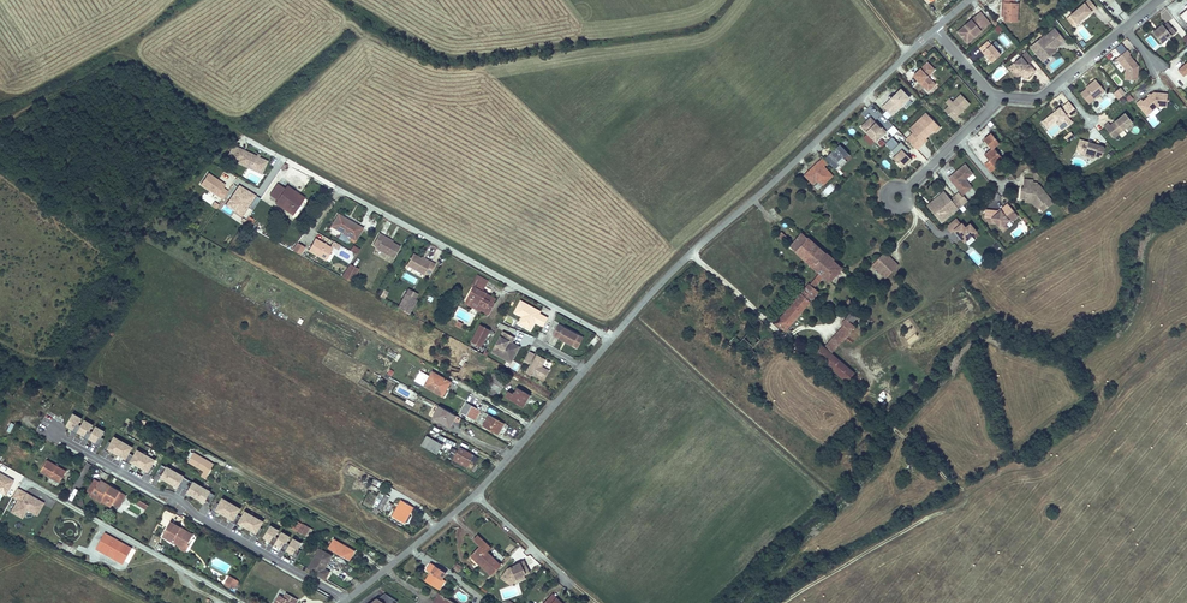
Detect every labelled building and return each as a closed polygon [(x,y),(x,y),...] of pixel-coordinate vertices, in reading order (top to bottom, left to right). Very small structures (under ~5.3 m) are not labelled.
[(1002,2),(1005,3),(1004,16),(1004,21),(1017,22),(1018,4),(1015,4),(1015,0),(1002,0),(1002,2)] [(1070,15),(1077,24),(1096,7),(1090,0),(1088,0),(1070,15)] [(1179,16),(1186,24),(1186,22),(1186,9),(1179,16)] [(1107,25),(1112,19),(1103,11),(1098,17),(1107,25)] [(980,12),(977,15),(986,26),(989,23),(980,12)] [(986,26),(977,15),(957,32),(964,40),(972,33),(974,36),(986,26)] [(1176,32),(1168,23),(1164,26),(1162,24),(1152,33),(1161,43),(1171,35),(1172,36),(1176,32)] [(1003,30),(998,25),(995,29),(1000,34),(1003,30)] [(1056,50),(1055,49),(1065,41),(1055,28),(1048,34),(1048,35),(1045,37),(1044,35),(1030,47),(1042,61),(1051,54),(1056,50)] [(972,33),(964,40),(967,42),(974,36),(972,33)] [(990,45),(987,41),(979,48),(988,58),(992,62),(1000,55),(991,44),(990,45)] [(1121,55),(1127,50),(1122,44),(1116,49),(1121,55)] [(1137,79),(1138,66),(1136,63),(1135,64),(1133,62),(1134,62),(1129,55),(1130,54),(1127,50),(1121,55),(1119,56),(1122,60),(1119,62),(1126,70),(1125,79),(1136,80),(1137,79)] [(1021,57),(1008,68),(1015,75),(1021,70),(1023,71),(1022,72),(1026,78),(1035,71),(1029,63),(1033,60),(1026,51),(1020,56),(1021,57)] [(1045,65),(1054,58),(1051,54),(1042,61),(1045,65)] [(935,84),(927,76),(934,70),(927,62),(920,69),(921,70),(919,73),(917,72),(913,76),(928,91),(935,84)] [(1178,70),(1183,76),(1186,74),(1186,73),(1186,62),(1178,70)] [(1021,70),(1015,75),(1017,77),(1020,74),(1025,79),(1026,78),(1022,72),(1023,71),(1021,70)] [(1089,103),(1105,90),(1096,80),(1092,83),(1093,84),(1087,88),(1081,94),(1089,103)] [(895,112),(909,98),(901,89),(887,103),(895,112)] [(1122,96),(1123,96),(1118,90),(1113,93),(1118,99),(1122,96)] [(1166,107),(1167,94),(1154,93),(1143,102),(1141,100),(1137,103),(1143,111),(1147,108),(1150,112),(1158,106),(1166,107)] [(970,103),(961,94),(953,101),(948,106),(944,110),(955,121),(958,117),(957,116),(970,103)] [(1068,117),(1076,110),(1069,101),(1061,108),(1060,107),(1057,110),(1054,111),(1042,122),(1046,127),(1057,119),(1058,120),(1059,121),(1060,120),(1067,127),(1072,122),(1068,117)] [(895,112),(887,103),(883,106),(892,115),(895,112)] [(913,132),(907,139),(917,150),(924,143),(918,137),(922,134),(924,136),(932,128),(934,130),(935,132),(940,127),(926,113),(919,120),(923,123),(913,132)] [(1113,138),(1132,122),(1125,113),(1115,121),(1116,122),(1113,125),(1112,124),(1110,125),(1108,123),(1104,127),(1113,138)] [(886,131),(882,128),(881,129),(876,124),(870,118),(861,126),(867,133),(874,140),(875,142),(886,131)] [(913,132),(923,123),(919,120),(910,129),(913,132)] [(1059,121),(1058,120),(1056,122),(1062,130),(1067,127),(1060,120),(1059,121)] [(922,134),(918,137),(924,143),(927,140),(926,138),(934,130),(932,128),(924,136),(922,134)] [(1069,130),(1063,137),(1068,141),(1074,135),(1069,130)] [(903,135),(898,131),(893,136),(898,140),(903,135)] [(874,140),(867,133),(864,137),(870,144),(874,140)] [(1003,158),(993,147),(999,143),(991,133),(984,140),(991,149),(984,155),(993,166),(1003,158)] [(1103,155),(1104,149),(1103,147),(1091,143),(1090,144),(1088,143),(1089,142),(1079,139),(1076,151),(1085,154),(1085,155),(1095,158),(1095,156),(1099,157),(1103,155)] [(835,168),(837,170),(838,171),(841,174),(844,171),(841,168),(842,167),(842,166),(846,161),(845,160),(850,155),(840,144),(825,157),(835,168)] [(267,161),(237,147),(233,157),(238,160),(238,159),(253,166),(251,169),(261,174),(267,161)] [(902,149),(893,158),(902,168),(906,164),(907,162),(908,163),(912,160),(902,149)] [(815,185),(815,186),(817,189),(818,188),(823,184),(823,185),(833,176),(833,175),(828,169),(824,166),(828,163),(822,157),(804,174),(809,180),(812,184),(815,184),(815,185)] [(253,166),(238,159),(238,160),(237,162),(251,169),(253,166)] [(953,174),(949,178),(962,195),(969,189),(963,181),(965,179),(972,173),(965,164),(956,172),(957,173),(954,175),(953,174)] [(226,184),(209,172),(201,184),(218,195),(223,198),(228,190),(224,187),(226,184)] [(965,179),(963,181),(969,189),(972,187),(965,179)] [(1053,203),(1039,184),(1037,184),(1037,183),(1033,182),(1033,180),(1024,179),(1023,188),(1021,188),(1020,199),(1026,199),(1026,197),(1032,198),(1039,207),(1043,211),(1053,203)] [(261,198),(256,194),(239,184),(225,205),(241,216),(250,203),(255,206),(261,198)] [(294,196),(296,193),(287,186),(284,189),(277,184),(270,195),(277,200),(275,203),(292,215),(301,201),(294,196)] [(945,212),(955,204),(958,208),(963,204),(955,195),(951,199),(944,191),(935,199),(939,204),(931,210),(939,220),(946,214),(945,212)] [(296,193),(294,196),(301,201),(303,198),(296,193)] [(1039,207),(1032,198),(1026,197),(1026,199),(1025,202),(1032,203),(1037,208),(1039,207)] [(939,204),(935,199),(927,205),(931,210),(939,204)] [(1018,216),(1016,213),(1007,203),(1000,208),(999,209),(985,209),(985,218),(989,223),(996,223),(999,227),(1003,232),(1009,227),(1008,226),(1012,223),(1011,222),(1018,216)] [(941,222),(958,208),(955,204),(945,212),(946,214),(939,220),(941,222)] [(343,217),(338,214),(331,226),(341,232),(338,237),(347,242),(350,237),(355,240),(362,228),(357,225),(356,227),(342,219),(343,217)] [(357,225),(343,217),(342,219),(356,227),(357,225)] [(964,242),(977,232),(970,224),(965,228),(962,223),(961,224),(956,218),(947,225),(946,227),(951,233),(954,230),(964,242)] [(778,237),(784,240),(787,235),(781,232),(778,237)] [(809,284),(776,323),(784,330),(819,291),(814,288),(823,277),(829,282),(841,268),(802,233),(790,247),(819,273),(809,285),(809,284)] [(391,242),(382,238),(383,236),(380,234),(374,245),(378,247),(377,249),(394,258),(400,247),(391,242)] [(327,259),(332,248),(315,238),(309,249),(327,259)] [(305,247),(297,243),(292,251),(300,255),(305,247)] [(356,255),(360,250),(353,246),(349,251),(356,255)] [(898,265),(885,252),(872,264),(885,278),(898,265)] [(429,264),(421,259),(412,254),(406,265),(423,275),(424,273),(429,276),(435,264),(430,262),(429,264)] [(358,269),(349,265),(347,268),(356,273),(358,269)] [(347,268),(341,277),(351,283),(356,273),(347,268)] [(474,288),(468,297),(482,305),(479,309),(488,314),(494,304),(492,303),(494,299),(485,294),(484,296),(480,294),(482,291),(487,281),(477,276),(472,284),(475,286),(474,288)] [(409,288),(405,293),(416,299),(419,293),(409,288)] [(391,293),(383,289),(379,297),(387,300),(391,293)] [(398,308),(408,313),(416,299),(405,293),(398,308)] [(482,305),(468,297),(465,303),(479,310),(479,309),(482,305)] [(547,317),(531,308),(532,306),(520,300),(514,312),(522,316),(525,318),(525,320),(523,324),(530,328),(534,321),(543,325),(547,317)] [(851,312),(846,318),(852,323),(857,317),(851,312)] [(847,320),(824,347),(831,353),(851,330),(854,327),(855,326),(847,320)] [(578,334),(558,324),(553,334),(564,340),(564,339),(566,340),(565,341),(572,345),(578,334)] [(480,326),(471,341),(480,346),(488,330),(480,326)] [(860,333),(854,327),(851,330),(858,336),(860,333)] [(495,345),(491,353),(502,359),(505,353),(510,356),(516,345),(511,342),(508,341),(511,336),(502,331),(498,340),(500,341),(497,346),(495,345)] [(577,347),(583,336),(578,334),(572,345),(577,347)] [(813,351),(811,353),(846,383),(854,373),(831,353),(824,347),(820,343),(813,351)] [(505,353),(502,359),(510,363),(519,347),(516,345),(510,356),(505,353)] [(804,347),(811,353),(813,351),(806,345),(804,347)] [(395,359),(398,353),(390,349),(386,354),(395,359)] [(529,351),(524,360),(529,362),(534,353),(529,351)] [(537,354),(528,371),(536,376),(537,374),(544,378),(548,370),(541,366),(545,359),(537,354)] [(446,388),(442,386),(446,380),(432,372),(429,377),(420,372),(415,381),(442,396),(446,388)] [(487,385),(490,386),(500,392),(504,384),(496,379),(498,376),(493,374),(487,385)] [(500,392),(490,386),(486,392),(496,398),(500,392)] [(509,392),(506,397),(522,407),(529,395),(517,388),(513,395),(509,392)] [(466,403),(460,413),(474,420),(480,410),(466,403)] [(456,415),(439,406),(433,418),(449,427),(453,421),(456,415)] [(82,425),(79,424),(83,418),(74,413),(70,419),(67,426),(74,429),(72,432),(75,433),(77,434),(78,431),(82,425)] [(489,415),(483,426),(497,434),(503,423),(489,415)] [(93,431),(91,430),(94,424),(85,419),(82,425),(78,431),(85,435),(84,438),(86,439),(88,440),(90,438),(93,431)] [(15,424),(11,422),(7,431),(10,432),(15,424)] [(105,437),(102,436),(106,430),(97,425),(93,431),(90,438),(96,441),(95,444),(97,445),(100,446),(101,444),(105,437)] [(110,453),(111,450),(117,453),(124,441),(115,436),(112,443),(109,441),(104,450),(107,451),(110,453)] [(426,436),(420,446),(436,455),(442,445),(426,436)] [(117,453),(124,457),(122,460),(125,461),(127,462),(132,454),(130,453),(134,446),(124,441),(117,453)] [(459,448),(457,451),(453,448),(448,457),(466,468),(471,460),(469,460),(472,455),(459,448)] [(133,465),(134,463),(140,466),(147,454),(139,449),(135,456),(132,454),(127,462),(130,464),(133,465)] [(203,471),(201,475),(206,477),(210,469),(206,467),(209,461),(193,452),(188,462),(203,471)] [(140,466),(147,469),(145,472),(148,474),(150,475),(155,467),(153,466),(157,459),(147,454),(140,466)] [(47,460),(41,471),(60,482),(66,471),(47,460)] [(168,466),(167,468),(163,465),(158,474),(162,476),(161,477),(170,482),(177,471),(168,466)] [(188,480),(184,478),(185,476),(177,471),(170,482),(179,487),(179,486),(184,488),(188,480)] [(15,480),(0,472),(0,492),(6,496),(15,480)] [(91,496),(101,502),(102,500),(107,502),(108,500),(113,503),(119,506),(126,495),(100,480),(99,482),(94,479),(87,491),(92,494),(91,496)] [(382,484),(374,479),(372,483),(380,488),(382,484)] [(192,482),(188,480),(184,488),(187,491),(187,492),(195,497),(196,496),(201,487),(202,485),(194,480),(192,482)] [(215,495),(210,492),(212,490),(202,485),(201,487),(196,496),(195,497),(205,502),(205,501),(210,503),(215,495)] [(45,503),(19,488),(13,498),(17,500),(11,511),(23,518),(28,509),(38,515),(45,503)] [(73,501),(77,489),(73,488),(69,500),(73,501)] [(382,510),(391,496),(383,491),(374,505),(382,510)] [(369,508),(374,500),(367,496),(363,505),(369,508)] [(217,514),(218,511),(224,515),(231,502),(222,497),(219,504),(216,503),(211,511),(214,513),(217,514)] [(139,500),(137,504),(145,509),(147,505),(139,500)] [(401,500),(393,514),(405,521),(413,507),(401,500)] [(224,515),(231,518),(229,521),(232,523),(234,524),(239,515),(237,514),(240,507),(231,502),(224,515)] [(240,527),(241,524),(247,527),(254,515),(246,510),(242,517),(239,515),(234,524),(237,525),(240,527)] [(299,516),(296,521),(303,524),(307,517),(301,513),(299,516)] [(405,521),(393,514),(392,516),(404,523),(405,521)] [(247,527),(254,531),(252,533),(255,535),(257,536),(262,528),(260,527),(264,520),(254,515),(247,527)] [(296,521),(292,528),(304,535),(308,538),(312,530),(303,524),(296,521)] [(162,536),(181,546),(184,541),(188,544),(193,535),(170,522),(162,536)] [(279,537),(277,536),(280,529),(271,524),(267,531),(264,537),(271,541),(269,543),(272,544),(274,546),(275,543),(279,537)] [(290,543),(288,542),(291,535),(282,530),(279,537),(275,543),(282,547),(281,549),(283,550),(286,552),(287,549),(290,543)] [(124,560),(131,548),(104,533),(95,548),(100,551),(101,550),(109,554),(110,551),(112,548),(116,550),(114,553),(124,560)] [(480,546),(473,554),(481,562),(480,564),(480,565),(491,575),(501,565),(487,551),(491,547),(478,536),(473,540),(480,546)] [(302,549),(300,548),(303,542),(294,537),(290,543),(287,549),(294,553),(292,555),(295,557),(297,558),(298,555),(302,549)] [(334,539),(328,549),(349,561),(351,556),(349,555),(352,550),(334,539)] [(184,541),(181,546),(180,548),(185,551),(189,544),(188,544),(184,541)] [(101,550),(100,551),(122,564),(124,560),(114,553),(116,550),(112,548),(110,551),(109,554),(101,550)] [(319,549),(308,569),(325,579),(329,572),(324,569),(331,556),(319,549)] [(473,554),(471,556),(480,564),(481,562),(473,554)] [(524,575),(528,573),(525,568),(527,567),(524,560),(507,568),(498,579),(508,588),(514,581),(517,578),(524,575)] [(457,562),(453,569),(458,572),(462,565),(457,562)] [(431,572),(426,580),(439,589),(445,580),(441,578),(445,573),(430,564),(427,569),(431,572)] [(224,585),(233,590),(238,581),(229,576),(224,585)] [(297,600),(286,593),(283,598),(280,596),(275,602),(295,602),(297,600)] [(398,601),(385,593),(379,602),(375,600),(372,602),(373,602),(396,602),(398,601)] [(379,602),(385,593),(375,600),(379,602)] [(431,602),(436,602),(437,602),(442,595),(438,593),(431,602)] [(551,596),(558,602),(562,602),(553,594),(551,596)] [(442,595),(437,602),(440,602),(455,602),(442,595)]
